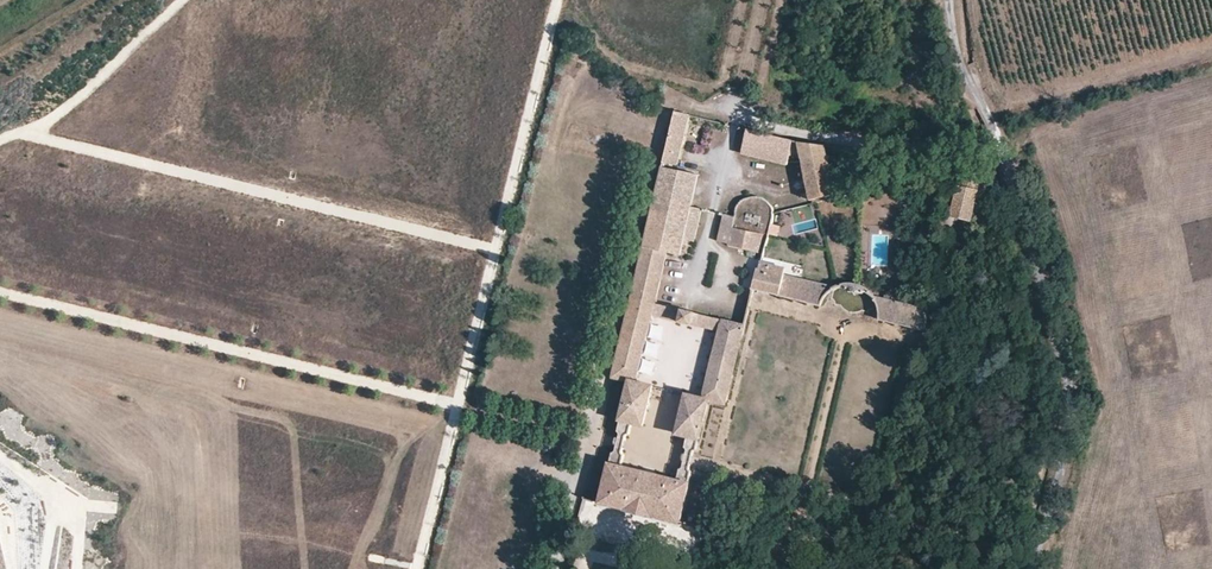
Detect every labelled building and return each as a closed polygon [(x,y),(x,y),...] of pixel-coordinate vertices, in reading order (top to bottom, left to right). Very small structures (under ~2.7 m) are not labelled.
[(678,165),(690,115),(675,112),(663,162),(678,165)] [(787,164),(788,162),(793,140),(748,129),(742,153),(786,164),(787,164)] [(826,145),(797,141),(801,159),(812,200),(836,194),(826,145)] [(813,204),(812,200),(801,159),(788,162),(787,164),(786,164),(789,178),(779,181),(786,210),(813,204)] [(700,175),(662,166),(612,379),(628,382),(619,420),(620,421),(618,431),(620,433),(623,434),(626,434),(629,434),(632,423),(643,426),(654,384),(638,380),(653,316),(717,331),(701,396),(685,392),(675,434),(687,437),(685,446),(687,448),(690,450),(693,450),(696,449),(699,440),(701,440),(709,402),(727,406),(747,324),(656,303),(667,252),(681,255),(685,239),(694,242),(703,208),(692,206),(700,175)] [(951,216),(971,221),(979,191),(978,191),(981,177),(962,173),(959,186),(958,185),(951,216)] [(734,227),(735,217),(724,214),(718,240),(728,243),(727,245),(759,253),(764,234),(734,227)] [(817,281),(761,268),(757,267),(752,288),(755,290),(820,305),(821,302),(823,297),(826,294),(830,290),(834,288),(838,287),(844,288),(846,290),(863,294),(865,292),(868,294),(871,297),(874,299),(875,300),(878,305),(879,311),(878,319),(923,330),(929,308),(876,295),(875,293),(872,291),(868,288),(860,284),(853,282),(846,282),(839,283),(831,285),(817,281)] [(680,524),(690,481),(689,480),(690,471),(689,469),(687,468),(684,467),(680,467),(679,467),(677,477),(622,464),(624,454),(621,453),(618,451),(616,451),(613,451),(611,462),(608,461),(599,503),(638,513),(680,524)] [(1015,538),(1029,542),(1032,527),(1018,524),(1015,538)]
